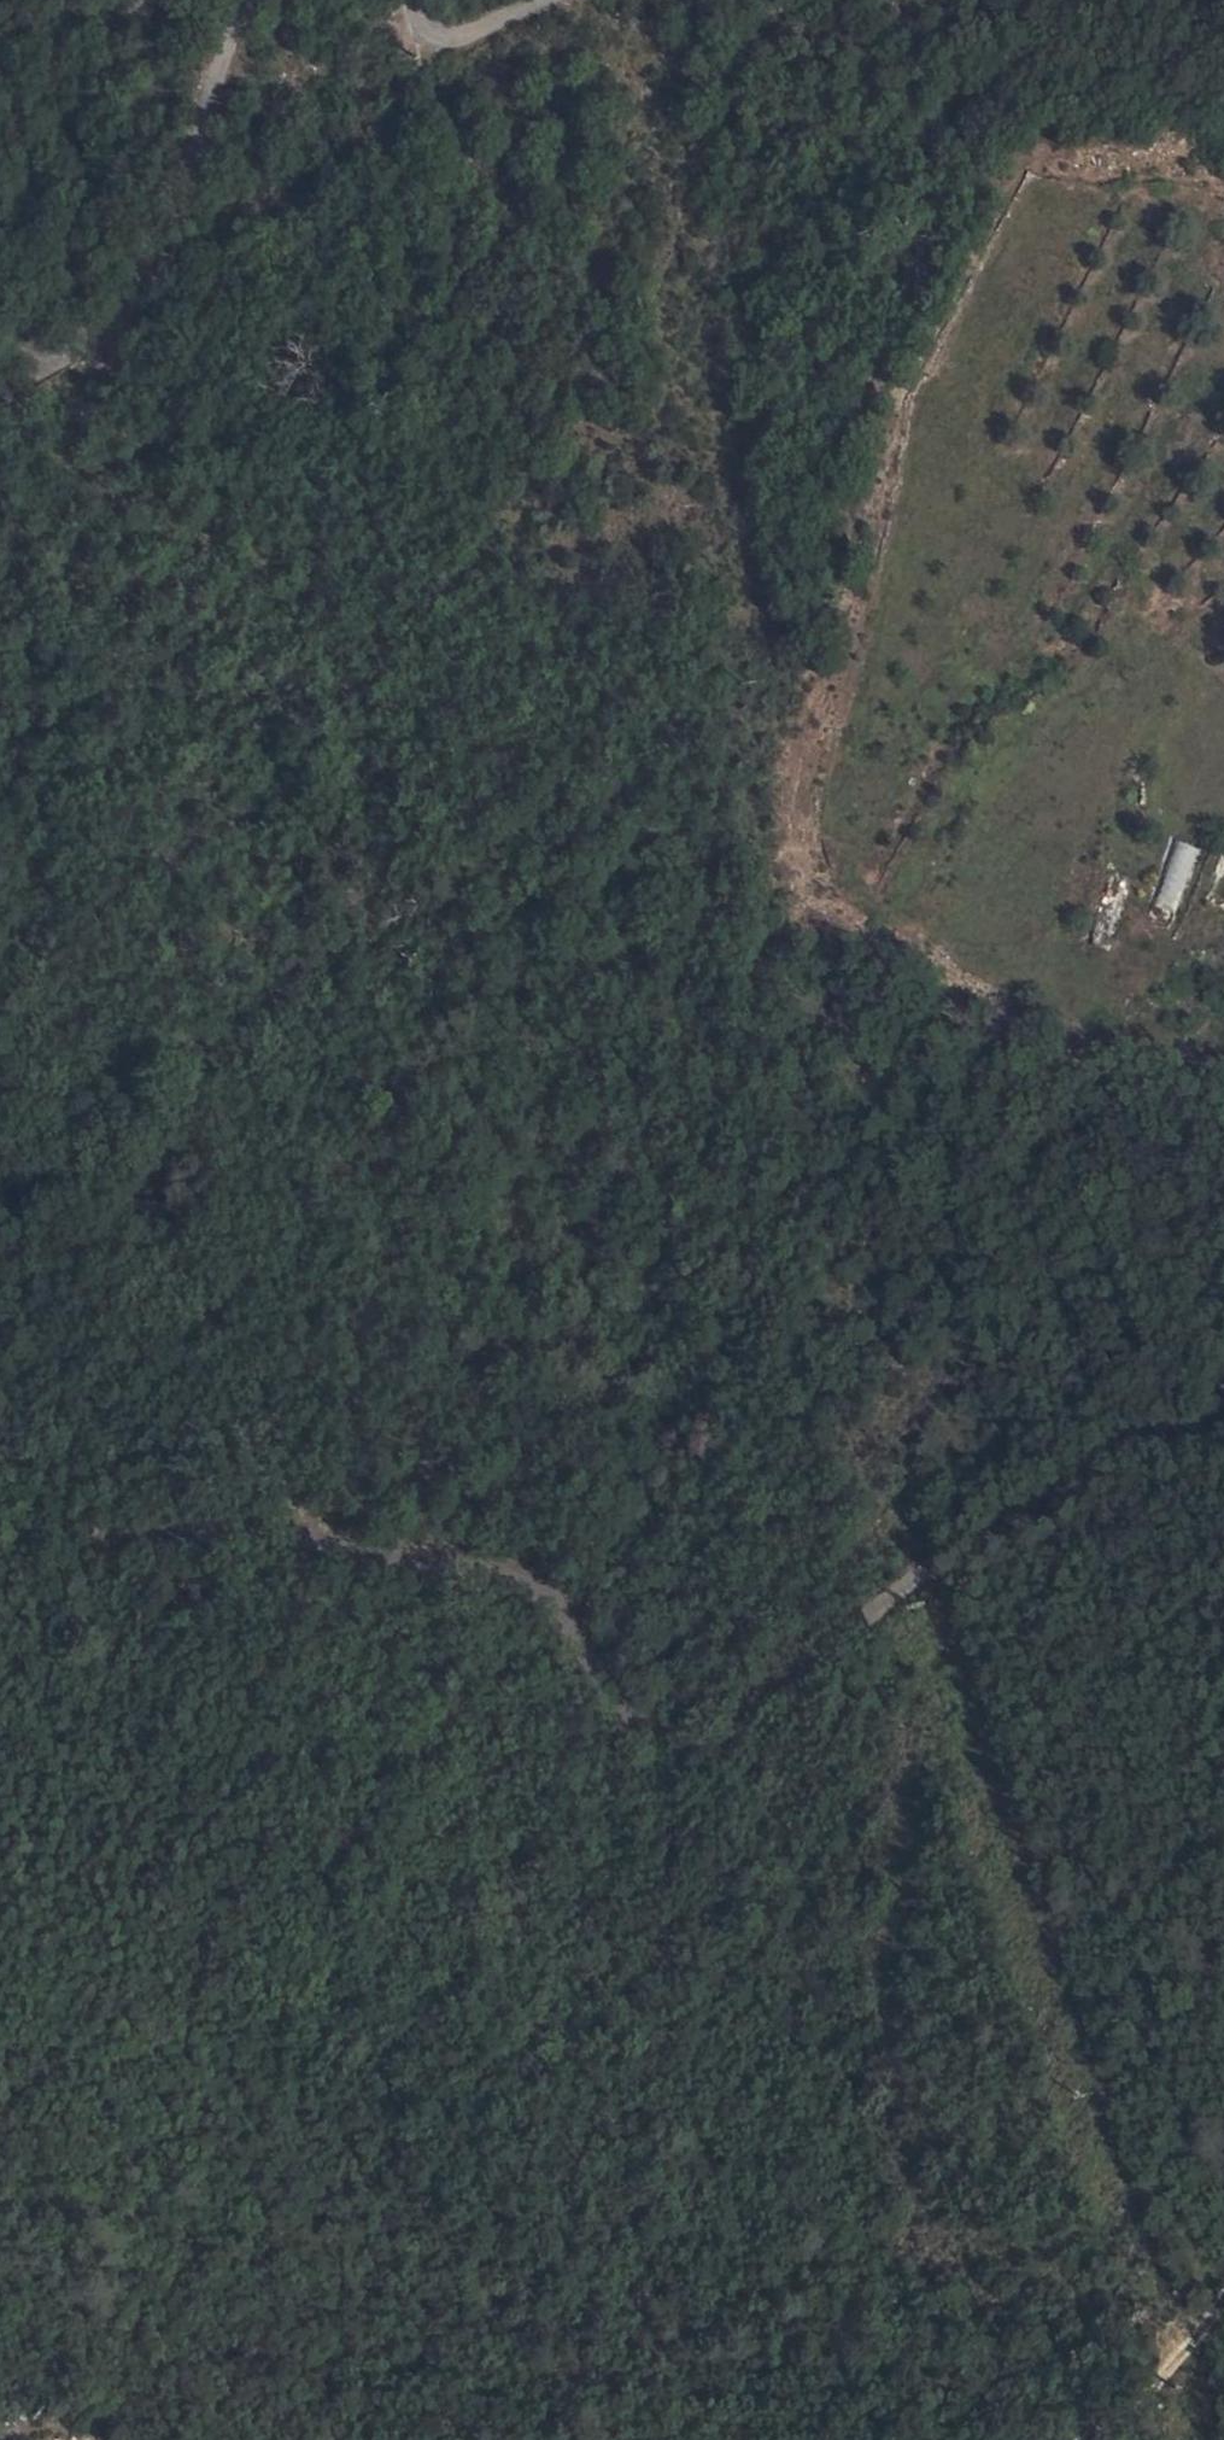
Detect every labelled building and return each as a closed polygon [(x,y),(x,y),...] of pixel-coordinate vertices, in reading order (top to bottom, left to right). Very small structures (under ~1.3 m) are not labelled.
[(1159,906),(1182,910),(1194,845),(1171,841),(1159,906)]
